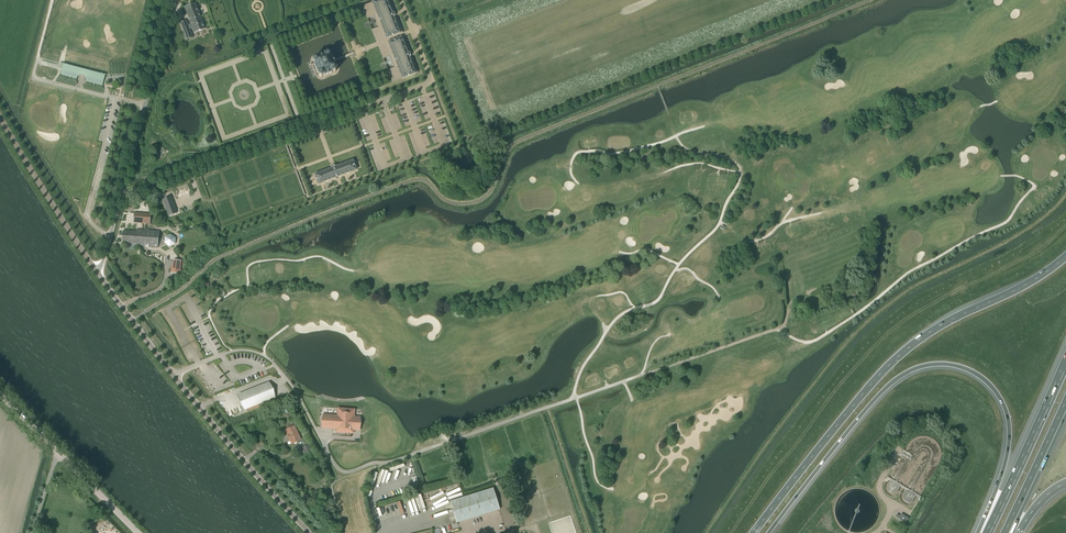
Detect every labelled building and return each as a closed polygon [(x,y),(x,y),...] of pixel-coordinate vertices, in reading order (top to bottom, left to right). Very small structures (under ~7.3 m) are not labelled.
[(373,2),(387,39),(400,34),(392,15),(387,0),(377,0),(373,2)] [(363,47),(365,51),(378,46),(383,58),(390,56),(394,67),(386,70),(391,83),(402,78),(372,2),(363,6),(367,18),(374,15),(378,27),(372,30),(377,42),(363,47)] [(191,25),(188,26),(186,21),(180,23),(186,40),(192,37),(189,29),(192,28),(194,33),(205,29),(196,4),(185,8),(191,25)] [(408,55),(401,38),(389,43),(402,78),(415,73),(408,55)] [(336,65),(334,62),(334,61),(333,59),(332,57),(331,56),(331,53),(328,52),(326,54),(325,54),(317,56),(317,58),(314,58),(313,61),(314,63),(314,64),(316,69),(317,72),(318,73),(319,76),(322,77),(324,76),(325,76),(332,73),(333,72),(335,72),(337,69),(335,66),(336,65)] [(104,75),(63,65),(61,74),(55,81),(75,86),(77,83),(76,81),(76,80),(77,78),(78,77),(79,76),(81,76),(82,76),(83,77),(85,77),(85,78),(85,80),(86,82),(85,83),(84,85),(82,85),(83,88),(103,93),(101,85),(104,75)] [(318,184),(351,172),(356,170),(353,160),(314,175),(318,184)] [(171,198),(163,201),(169,217),(176,214),(171,198)] [(149,224),(150,214),(134,212),(133,223),(149,224)] [(140,247),(142,230),(136,229),(136,232),(123,231),(122,242),(135,244),(135,246),(140,247)] [(159,231),(142,230),(140,247),(157,248),(159,231)] [(165,244),(176,245),(176,235),(165,235),(165,244)] [(175,260),(174,267),(170,269),(170,273),(179,274),(181,261),(175,260)] [(269,382),(239,394),(245,409),(275,397),(269,382)] [(338,428),(338,431),(352,432),(352,429),(360,429),(360,418),(353,418),(354,411),(339,410),(339,417),(323,416),(322,427),(338,428)] [(301,439),(295,425),(289,428),(291,432),(288,434),(291,440),(292,439),(294,443),(301,439)] [(302,447),(306,454),(311,451),(308,444),(302,447)] [(457,523),(499,509),(493,488),(450,501),(457,523)] [(906,523),(909,518),(901,514),(900,516),(897,514),(896,517),(906,523)]
